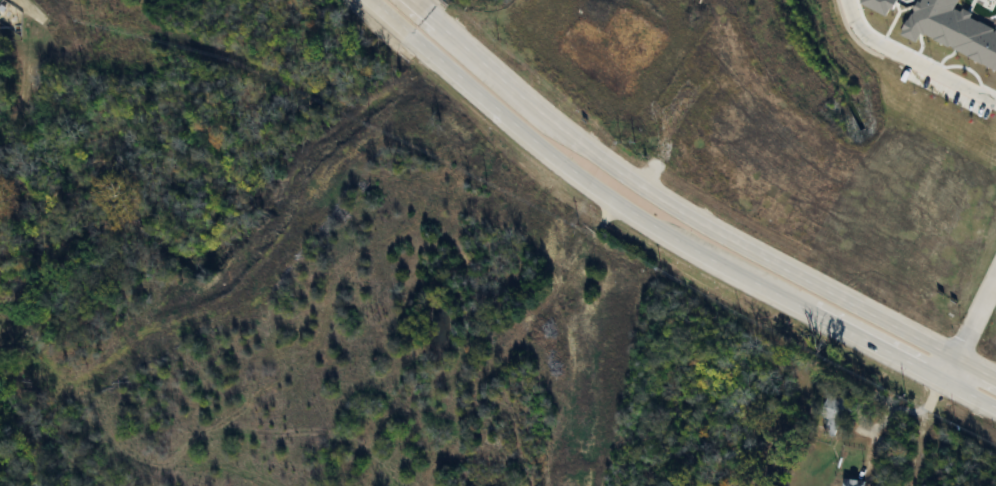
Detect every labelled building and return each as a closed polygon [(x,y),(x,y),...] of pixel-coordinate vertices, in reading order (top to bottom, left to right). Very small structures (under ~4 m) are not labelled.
[(839,426),(853,405),(832,391),(818,412),(839,426)]
